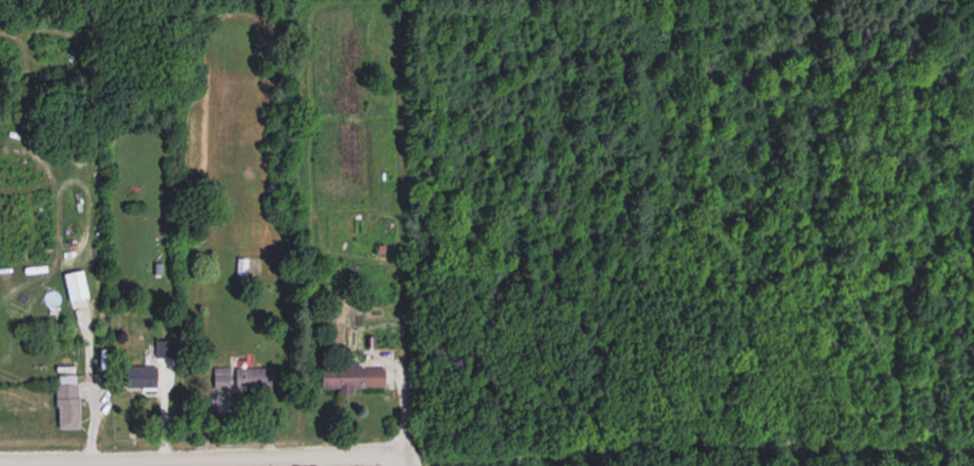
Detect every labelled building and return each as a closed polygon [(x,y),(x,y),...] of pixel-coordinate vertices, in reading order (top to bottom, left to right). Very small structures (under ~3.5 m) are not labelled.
[(88,298),(85,270),(64,272),(67,300),(88,298)] [(173,339),(156,340),(156,357),(173,356),(173,339)] [(128,387),(160,387),(160,366),(128,366),(128,387)] [(377,367),(334,366),(333,384),(377,385),(377,367)] [(79,374),(57,374),(58,428),(80,428),(79,374)]
